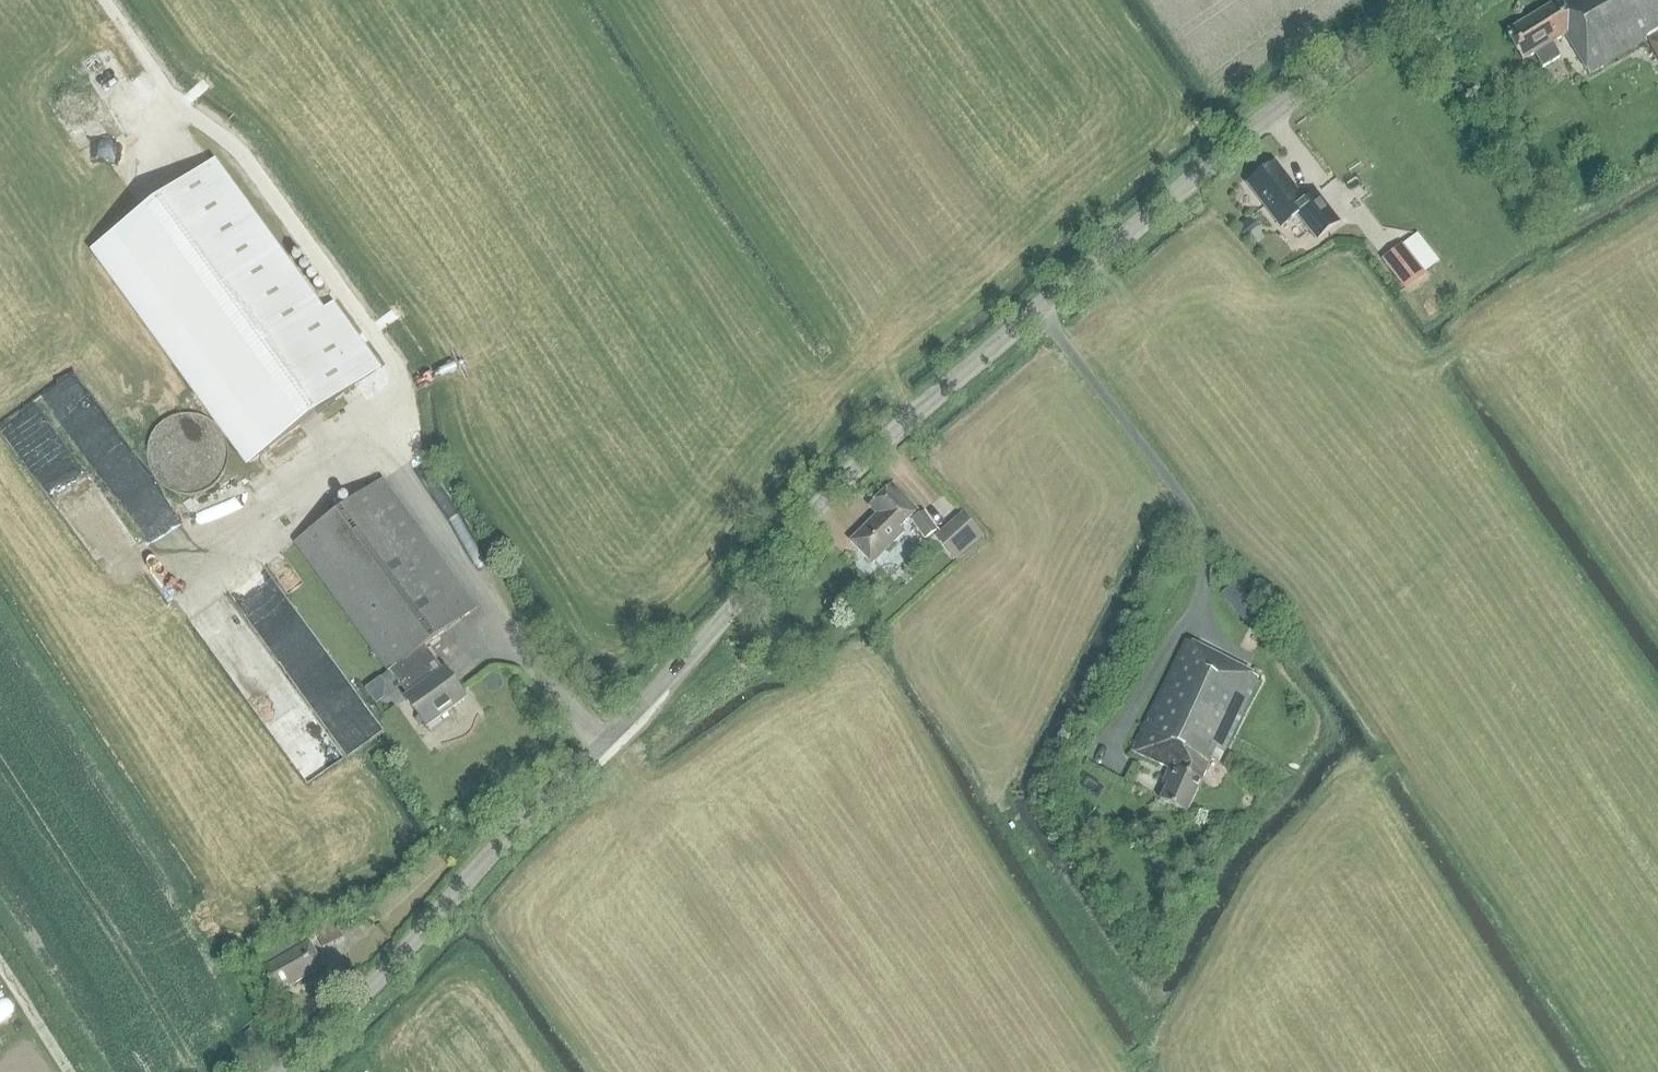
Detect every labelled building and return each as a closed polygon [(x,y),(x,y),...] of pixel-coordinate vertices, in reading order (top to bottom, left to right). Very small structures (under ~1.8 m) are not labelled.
[(1505,32),(1508,37),(1507,38),(1518,56),(1519,55),(1522,61),(1534,54),(1542,67),(1559,56),(1551,43),(1565,35),(1586,70),(1587,69),(1589,72),(1646,38),(1657,59),(1657,0),(1559,0),(1505,32)] [(211,164),(94,250),(249,463),(379,368),(332,304),(320,313),(211,164)] [(1277,224),(1293,211),(1315,240),(1338,222),(1315,192),(1304,201),(1279,169),(1274,173),(1269,166),(1246,184),(1277,224)] [(1426,274),(1401,243),(1380,259),(1404,291),(1426,274)] [(172,447),(175,478),(221,475),(220,453),(199,454),(198,445),(172,447)] [(425,727),(465,698),(444,668),(441,669),(424,645),(476,608),(382,478),(293,543),(388,672),(389,671),(407,695),(403,698),(425,727)] [(898,528),(915,511),(891,486),(875,501),(883,509),(850,540),(870,562),(902,532),(898,528)] [(910,520),(923,539),(937,530),(924,511),(910,520)] [(983,536),(961,511),(934,537),(956,561),(983,536)] [(1159,800),(1188,813),(1211,759),(1217,763),(1256,680),(1184,641),(1140,731),(1131,750),(1167,769),(1161,782),(1166,784),(1159,800)] [(304,780),(345,756),(306,693),(266,718),(304,780)] [(343,938),(333,917),(312,927),(322,948),(343,938)] [(323,967),(309,942),(262,970),(275,992),(274,992),(275,994),(292,984),(293,985),(323,967)] [(242,1033),(247,1040),(254,1035),(250,1028),(242,1033)]
